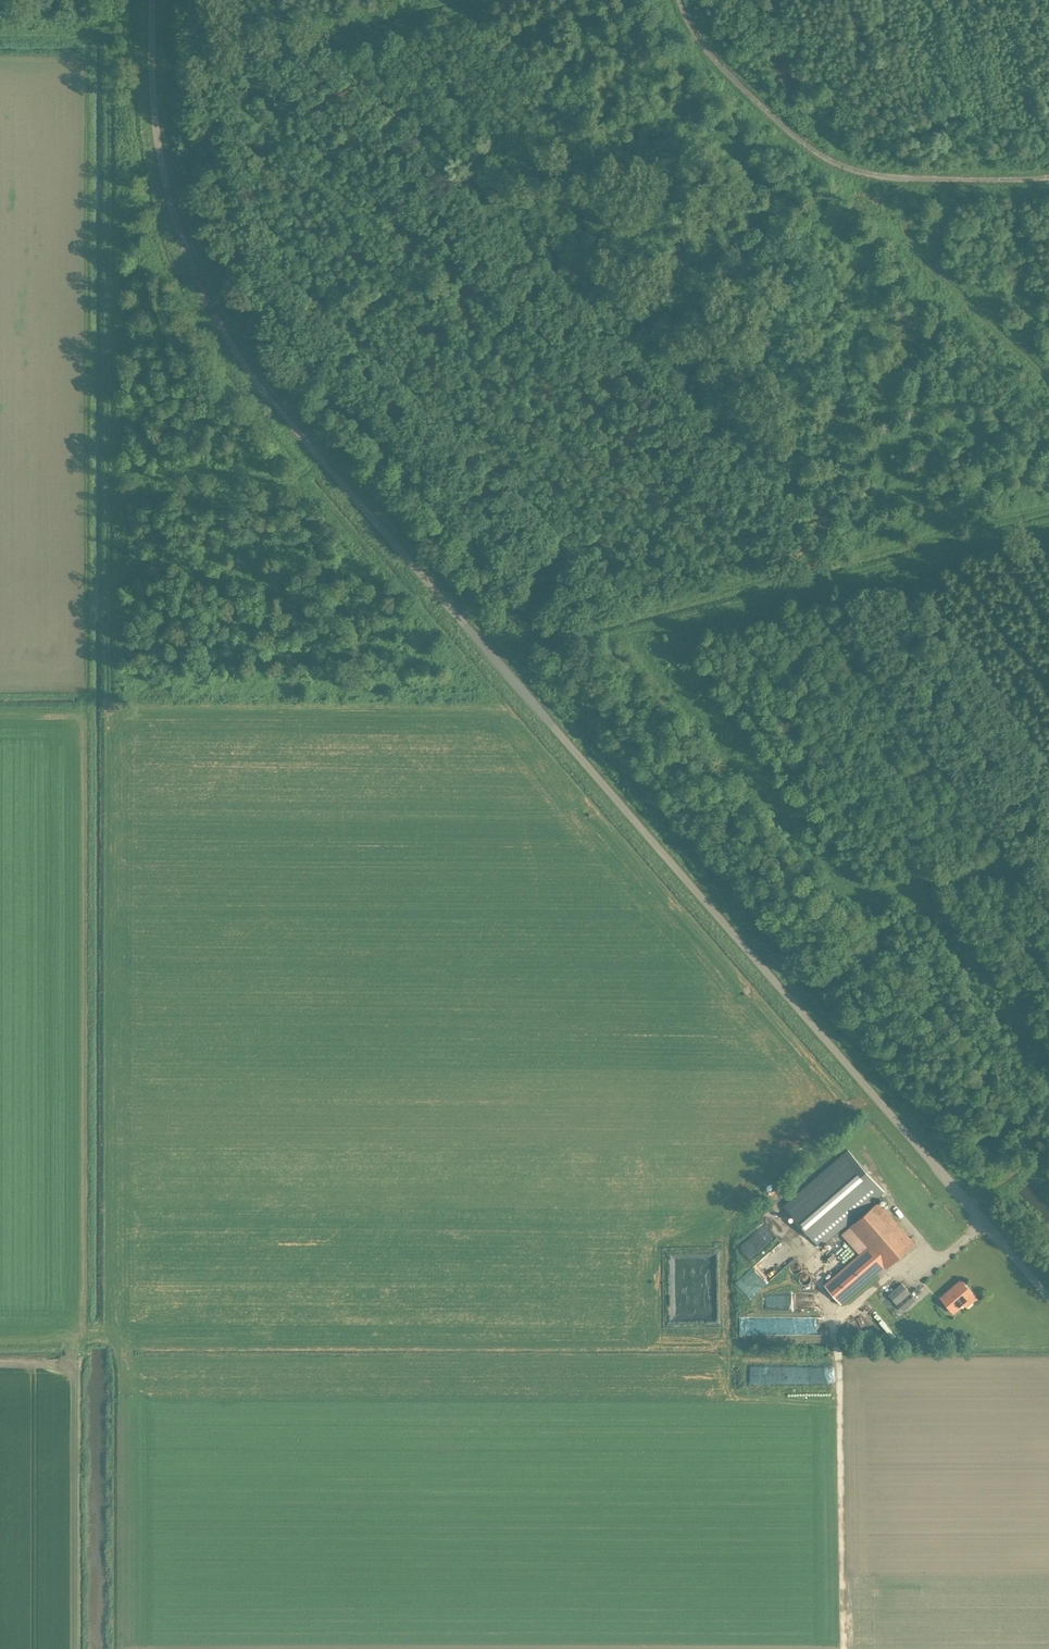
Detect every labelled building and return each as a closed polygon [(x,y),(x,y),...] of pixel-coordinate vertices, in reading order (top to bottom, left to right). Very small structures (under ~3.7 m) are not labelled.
[(839,1230),(874,1200),(880,1195),(844,1154),(784,1206),(819,1247),(839,1230)] [(878,1202),(877,1203),(874,1200),(839,1230),(860,1254),(824,1284),(841,1304),(885,1266),(886,1267),(914,1243),(878,1202)] [(752,1269),(764,1278),(769,1274),(778,1262),(782,1260),(787,1253),(782,1246),(789,1237),(785,1230),(783,1229),(778,1220),(773,1217),(763,1223),(749,1242),(743,1246),(751,1260),(764,1253),(752,1269)] [(902,1272),(886,1284),(890,1291),(906,1279),(902,1272)] [(967,1307),(976,1298),(960,1280),(940,1297),(953,1313),(964,1304),(967,1307)] [(888,1294),(896,1304),(902,1310),(915,1299),(901,1283),(888,1294)] [(817,1292),(766,1293),(767,1307),(782,1307),(782,1300),(817,1299),(817,1292)] [(1031,1341),(1048,1334),(1048,1321),(1048,1320),(1026,1328),(1031,1341)]
